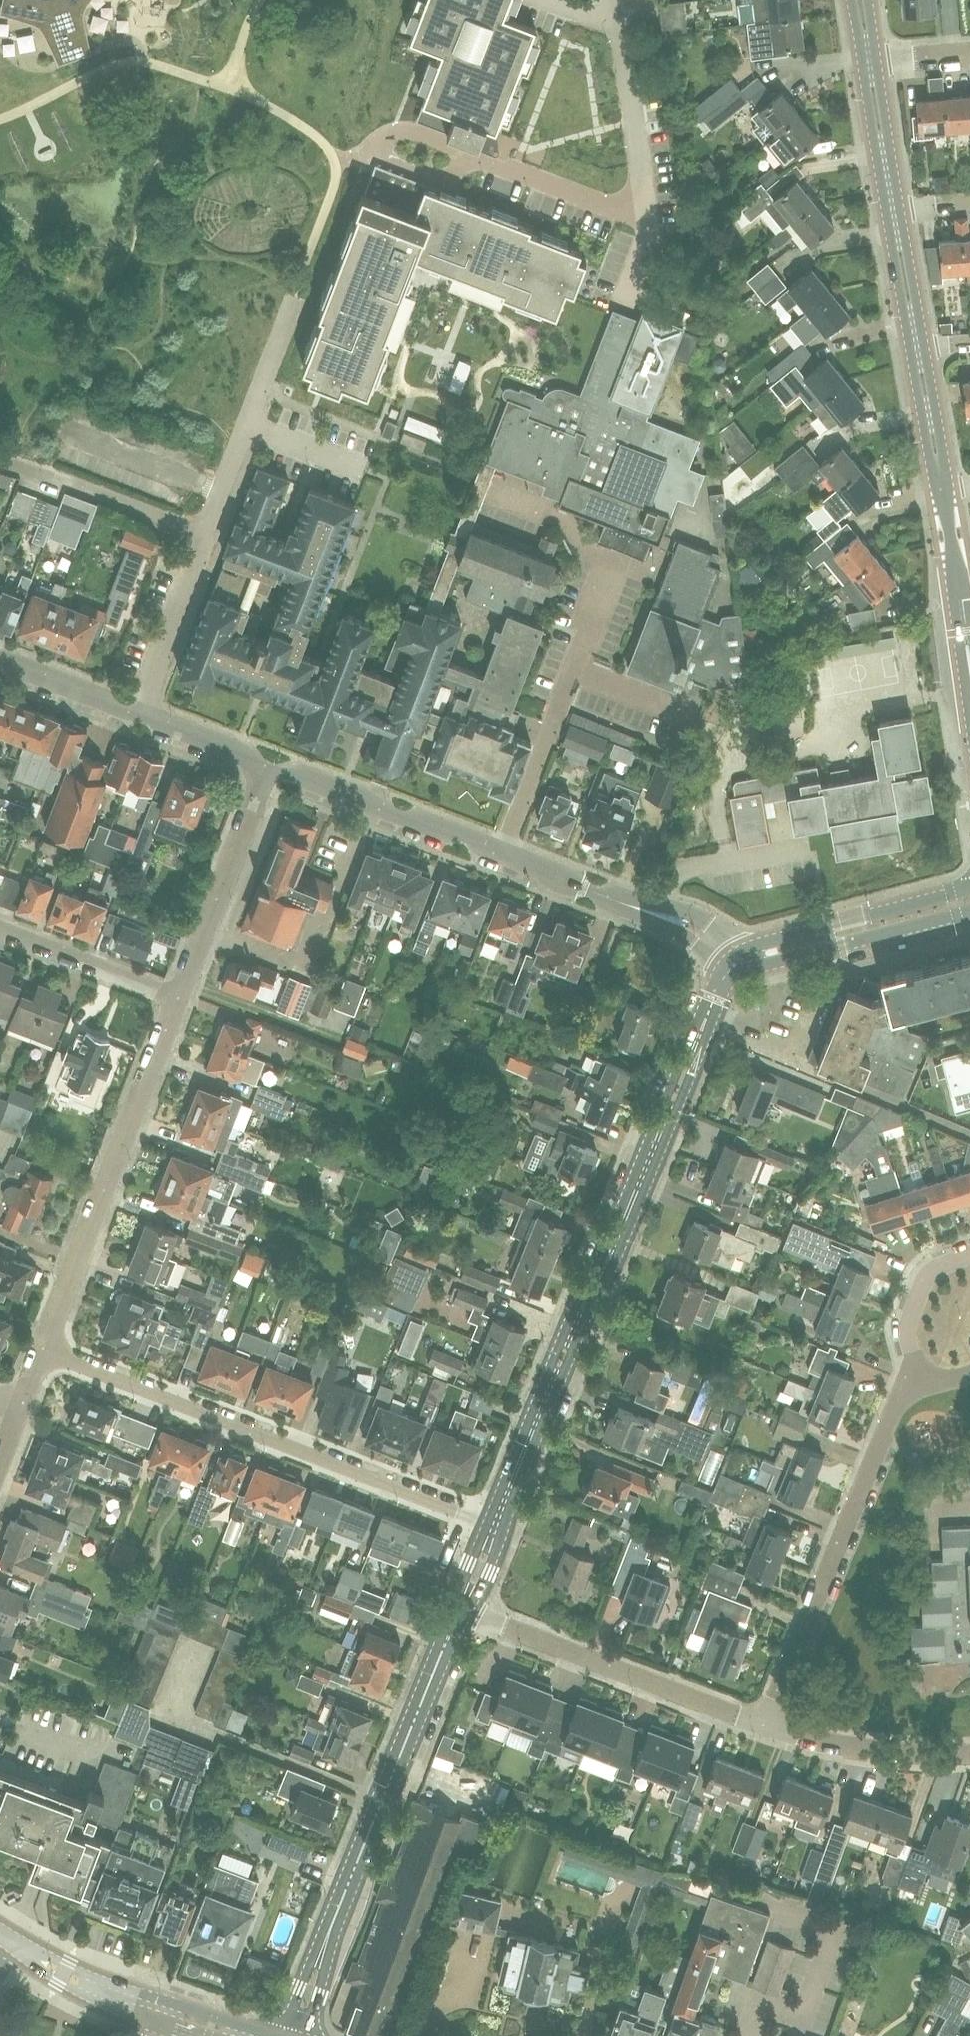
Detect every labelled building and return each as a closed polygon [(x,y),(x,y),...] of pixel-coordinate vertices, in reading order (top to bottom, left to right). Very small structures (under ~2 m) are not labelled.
[(4,11),(47,19),(61,61),(88,50),(74,10),(83,0),(6,0),(4,11)] [(411,41),(442,53),(439,62),(427,93),(423,103),(419,115),(428,119),(426,124),(446,132),(448,133),(448,135),(461,140),(489,151),(496,132),(496,131),(500,121),(512,90),(520,70),(532,40),(536,29),(534,28),(525,24),(516,21),(504,16),(508,8),(511,0),(426,0),(415,30),(411,41)] [(800,16),(798,0),(742,0),(742,3),(754,2),(757,22),(800,16)] [(905,16),(906,16),(906,15),(908,15),(909,16),(921,16),(921,14),(935,13),(936,13),(936,10),(941,9),(939,3),(936,4),(935,0),(903,0),(905,16)] [(688,31),(684,2),(660,4),(664,34),(688,31)] [(789,54),(788,47),(804,45),(800,16),(757,22),(747,23),(751,59),(789,54)] [(932,137),(932,132),(948,131),(945,97),(944,97),(943,76),(929,77),(930,94),(934,93),(934,98),(918,99),(917,99),(918,114),(912,115),(914,139),(932,137)] [(702,119),(741,88),(731,78),(692,109),(702,119)] [(766,144),(768,141),(801,115),(782,91),(775,96),(757,78),(742,89),(741,88),(702,119),(712,130),(754,98),(762,108),(752,116),(760,125),(754,130),(766,144)] [(948,131),(969,129),(969,95),(945,97),(948,131)] [(801,115),(768,141),(786,163),(796,156),(819,137),(801,115)] [(781,176),(773,167),(759,178),(767,187),(781,176)] [(794,183),(786,173),(742,209),(750,219),(765,207),(783,229),(785,228),(785,227),(792,221),(792,222),(816,203),(798,180),(794,183)] [(384,352),(389,339),(390,338),(386,336),(405,286),(407,283),(409,284),(413,275),(410,274),(416,258),(431,263),(430,266),(440,269),(441,267),(454,272),(504,291),(502,295),(504,296),(517,301),(516,303),(541,313),(542,310),(557,316),(567,291),(575,294),(587,262),(579,259),(582,251),(567,245),(568,243),(543,233),(542,236),(530,231),(532,227),(517,222),(518,219),(493,210),(492,212),(465,202),(466,200),(457,196),(456,198),(426,187),(423,193),(394,182),(386,202),(365,194),(364,193),(357,210),(359,211),(355,223),(353,222),(343,247),(345,248),(335,274),(333,274),(323,299),(326,300),(320,314),(324,316),(319,327),(317,326),(307,352),(310,353),(304,367),(312,370),(309,378),(340,390),(343,382),(369,392),(375,377),(377,378),(387,353),(384,352)] [(834,225),(816,203),(792,222),(811,244),(834,225)] [(961,218),(966,272),(969,272),(969,239),(968,217),(961,218)] [(961,218),(955,218),(957,240),(939,242),(942,272),(930,273),(932,284),(944,283),(943,274),(966,272),(961,218)] [(785,228),(783,229),(770,240),(775,246),(790,234),(785,228)] [(757,291),(777,275),(769,265),(749,281),(757,291)] [(799,300),(807,310),(831,292),(813,269),(789,288),(788,287),(776,296),(787,310),(799,300)] [(777,275),(757,291),(765,301),(785,284),(777,275)] [(805,343),(822,329),(825,333),(849,314),(831,292),(807,310),(790,324),(805,343)] [(510,395),(509,398),(486,457),(485,460),(496,465),(545,484),(565,492),(562,499),(560,505),(602,521),(607,523),(600,540),(615,546),(630,552),(645,557),(651,540),(656,542),(660,543),(661,539),(665,530),(669,531),(675,516),(671,515),(678,496),(693,502),(704,475),(704,474),(689,468),(699,440),(648,420),(673,355),(673,354),(690,360),(700,334),(700,333),(696,332),(684,327),(679,325),(644,312),(641,321),(614,311),(583,392),(582,395),(566,389),(559,388),(553,389),(547,393),(544,399),(536,396),(537,394),(521,388),(520,391),(513,388),(509,387),(505,389),(507,393),(510,395)] [(776,383),(812,354),(804,343),(767,371),(776,383)] [(811,408),(846,380),(828,357),(820,364),(812,354),(776,383),(771,386),(787,406),(801,396),(811,408)] [(829,428),(841,421),(865,402),(846,380),(812,407),(829,428)] [(452,381),(449,389),(462,393),(464,386),(452,381)] [(454,432),(409,415),(404,427),(449,444),(454,432)] [(383,435),(392,438),(398,424),(389,421),(383,435)] [(424,450),(428,441),(405,432),(402,441),(424,450)] [(728,448),(740,463),(757,449),(745,434),(728,448)] [(775,468),(783,478),(811,455),(803,445),(775,468)] [(829,476),(838,487),(861,469),(843,447),(843,446),(820,465),(811,455),(783,478),(785,480),(776,488),(782,496),(792,488),(793,489),(810,475),(818,484),(829,476)] [(316,660),(300,653),(303,644),(309,630),(308,629),(356,505),(311,487),(296,525),(295,529),(291,528),(290,531),(287,539),(279,536),(268,532),(271,524),(274,517),(289,478),(258,466),(257,468),(259,469),(258,470),(258,471),(239,520),(238,519),(226,549),(229,551),(212,595),(211,594),(192,644),(181,673),(211,685),(211,682),(216,670),(254,684),(259,686),(271,690),(309,705),(298,734),(298,735),(327,747),(339,717),(363,727),(366,720),(386,728),(378,750),(369,746),(363,760),(380,767),(391,772),(392,771),(408,777),(413,763),(404,760),(407,754),(413,738),(433,746),(427,761),(511,794),(531,742),(509,733),(518,711),(511,709),(543,626),(527,620),(509,613),(509,615),(503,629),(497,627),(494,636),(500,638),(484,677),(451,664),(446,662),(462,622),(439,613),(442,604),(459,562),(474,523),(476,519),(482,502),(485,493),(492,477),(495,469),(496,465),(485,460),(484,460),(456,535),(452,533),(451,536),(448,544),(447,548),(451,550),(436,588),(430,602),(428,609),(411,603),(386,667),(397,671),(393,680),(383,676),(375,673),(358,667),(374,625),(371,624),(350,616),(345,614),(329,654),(325,663),(316,660)] [(838,487),(839,488),(821,502),(833,517),(817,530),(824,539),(842,526),(837,521),(854,507),(856,509),(856,510),(856,511),(880,492),(879,491),(861,469),(838,487)] [(9,490),(13,477),(0,472),(0,486),(9,490)] [(29,521),(29,520),(38,497),(19,489),(10,514),(29,521)] [(84,527),(93,502),(91,501),(67,492),(67,493),(54,526),(81,535),(84,527)] [(729,517),(728,515),(725,492),(711,494),(714,519),(729,517)] [(50,502),(39,498),(30,520),(41,525),(50,502)] [(51,503),(44,522),(51,524),(53,525),(61,506),(51,503)] [(559,571),(554,568),(556,562),(554,561),(550,560),(558,541),(544,536),(539,548),(474,523),(459,562),(465,564),(463,571),(473,575),(476,576),(467,598),(496,609),(509,615),(509,613),(527,620),(530,612),(531,611),(538,592),(544,594),(546,589),(552,589),(557,587),(561,582),(561,576),(559,571)] [(843,585),(854,577),(877,558),(858,534),(835,553),(824,540),(805,556),(813,566),(822,559),(843,585)] [(144,556),(144,557),(150,558),(154,547),(127,538),(124,547),(127,549),(144,556)] [(746,652),(746,651),(741,614),(724,617),(721,624),(713,621),(702,617),(722,567),(720,555),(679,539),(664,580),(629,668),(676,686),(680,675),(711,686),(750,682),(749,679),(749,674),(746,654),(746,652)] [(126,603),(144,557),(144,556),(127,549),(109,596),(126,603)] [(895,579),(877,558),(854,577),(860,585),(854,590),(853,595),(859,602),(863,602),(870,596),(872,599),(895,579)] [(767,585),(749,562),(736,572),(754,595),(767,585)] [(0,594),(0,632),(3,633),(5,627),(12,630),(25,596),(33,577),(23,573),(16,592),(3,587),(0,594)] [(36,634),(46,639),(62,598),(67,586),(56,582),(54,588),(42,584),(38,595),(35,594),(22,629),(24,630),(26,634),(31,636),(36,634)] [(71,602),(62,598),(46,639),(69,647),(71,651),(76,654),(81,652),(83,653),(90,636),(99,639),(106,621),(105,620),(107,614),(83,604),(80,611),(69,607),(71,602)] [(878,627),(877,621),(874,608),(849,612),(851,626),(853,626),(854,631),(878,627)] [(765,629),(751,631),(752,643),(766,641),(765,629)] [(870,653),(902,647),(901,637),(855,645),(856,652),(869,650),(870,653)] [(760,678),(757,652),(757,651),(746,652),(746,654),(749,674),(749,679),(760,678)] [(3,734),(15,702),(0,697),(0,733),(3,734)] [(3,734),(17,739),(12,755),(19,757),(37,710),(27,707),(28,704),(27,701),(20,699),(17,700),(16,703),(15,702),(3,734)] [(11,779),(37,789),(63,722),(59,721),(59,719),(57,718),(58,716),(57,712),(50,710),(47,712),(46,714),(37,710),(19,757),(13,771),(11,779)] [(817,766),(738,780),(737,780),(736,781),(735,782),(734,783),(734,784),(734,785),(734,787),(736,796),(731,797),(740,845),(770,840),(763,802),(791,797),(796,829),(832,822),(837,852),(901,841),(895,810),(932,804),(926,772),(926,771),(924,760),(919,761),(912,716),(880,722),(884,741),(874,743),(879,774),(849,779),(848,770),(832,773),(834,782),(820,784),(819,779),(817,766)] [(56,781),(64,784),(70,767),(73,768),(88,732),(83,730),(84,727),(74,724),(73,726),(63,722),(37,789),(47,793),(48,792),(51,790),(52,791),(56,781)] [(607,740),(572,726),(565,742),(601,757),(607,740)] [(118,786),(127,789),(141,752),(130,748),(128,744),(123,743),(120,744),(117,743),(105,776),(120,782),(118,786)] [(145,810),(152,792),(164,760),(153,757),(152,753),(146,751),(143,753),(141,752),(127,789),(130,790),(131,788),(142,792),(137,807),(145,810)] [(78,770),(73,768),(70,767),(64,784),(47,829),(59,833),(58,835),(59,838),(67,841),(72,839),(72,838),(84,843),(108,782),(98,778),(104,762),(83,755),(78,770)] [(686,771),(680,767),(661,760),(647,796),(672,806),(686,771)] [(11,779),(13,771),(0,766),(0,775),(11,779)] [(644,786),(605,770),(595,796),(600,798),(597,808),(593,807),(587,823),(590,824),(583,842),(599,847),(599,845),(602,846),(603,849),(611,852),(613,850),(617,852),(644,786)] [(154,799),(129,865),(148,873),(155,853),(148,850),(156,831),(188,843),(202,806),(209,808),(214,795),(207,792),(208,788),(205,788),(204,784),(197,781),(193,783),(176,776),(165,803),(154,799)] [(568,833),(575,814),(575,813),(579,802),(569,799),(571,796),(560,792),(561,789),(551,785),(548,793),(547,793),(542,807),(544,808),(539,822),(554,828),(552,833),(563,837),(565,832),(568,833)] [(7,799),(4,807),(11,810),(12,809),(26,814),(29,807),(7,799)] [(318,897),(328,901),(334,885),(298,871),(315,828),(311,826),(288,818),(262,884),(261,883),(259,886),(261,887),(244,929),(296,949),(302,935),(294,932),(305,902),(315,905),(318,897)] [(125,871),(132,852),(105,841),(111,827),(100,823),(94,837),(91,835),(83,855),(125,871)] [(67,849),(43,840),(39,849),(64,859),(67,849)] [(359,874),(349,900),(346,909),(357,914),(365,892),(376,896),(376,895),(377,896),(385,876),(378,873),(385,855),(374,850),(372,854),(369,853),(361,875),(359,874)] [(410,886),(418,867),(385,855),(378,873),(385,876),(377,896),(376,895),(376,896),(398,905),(398,904),(397,904),(405,884),(410,886)] [(114,867),(110,878),(122,883),(126,872),(114,867)] [(398,904),(398,905),(408,909),(400,930),(411,934),(425,899),(423,899),(431,877),(428,876),(430,872),(418,867),(410,886),(405,884),(397,904),(398,904)] [(44,880),(32,875),(28,885),(26,884),(17,908),(21,909),(23,913),(27,915),(31,913),(42,917),(58,875),(48,871),(44,880)] [(16,881),(4,876),(0,886),(0,901),(6,904),(16,881)] [(439,924),(451,928),(467,886),(466,886),(464,882),(458,880),(454,881),(445,878),(435,904),(431,903),(418,936),(419,936),(414,949),(426,954),(431,941),(432,941),(439,924)] [(26,884),(16,881),(6,904),(17,908),(26,884)] [(467,886),(451,928),(464,932),(460,942),(461,942),(458,951),(470,955),(474,947),(483,923),(480,922),(489,895),(480,892),(479,888),(472,885),(468,887),(467,886)] [(73,929),(85,898),(72,893),(73,890),(62,886),(49,920),(61,925),(60,927),(69,931),(70,928),(73,929)] [(85,898),(73,929),(76,930),(77,934),(82,936),(85,934),(97,938),(113,894),(91,886),(86,899),(85,898)] [(491,926),(506,931),(505,934),(502,941),(507,942),(502,956),(516,961),(523,942),(519,941),(520,937),(530,911),(516,905),(517,903),(511,899),(504,897),(503,900),(501,899),(491,926)] [(152,926),(156,914),(122,901),(117,913),(152,926)] [(107,925),(120,930),(118,935),(115,944),(131,951),(131,952),(146,957),(155,934),(125,922),(126,920),(111,914),(107,925)] [(526,954),(516,982),(513,991),(525,996),(531,980),(536,982),(538,977),(546,980),(548,974),(571,983),(575,973),(590,934),(588,928),(576,924),(575,928),(560,922),(557,931),(547,927),(540,946),(543,947),(538,958),(526,954)] [(894,973),(894,974),(881,977),(882,982),(879,983),(865,978),(859,992),(848,988),(844,996),(834,996),(808,1059),(816,1065),(818,1062),(902,1096),(927,1037),(908,1029),(904,1012),(969,995),(969,953),(894,973)] [(260,982),(271,987),(276,974),(251,964),(250,968),(232,961),(227,973),(225,973),(223,980),(224,981),(222,985),(254,997),(260,982)] [(0,972),(0,1015),(8,1018),(24,978),(13,974),(16,966),(4,962),(0,972)] [(290,977),(279,1007),(297,1014),(309,984),(290,977)] [(513,991),(516,982),(504,977),(496,999),(508,1004),(513,991)] [(10,1027),(32,1035),(50,988),(39,984),(36,992),(25,988),(10,1027)] [(50,988),(32,1035),(56,1044),(71,1005),(59,1001),(62,992),(50,988)] [(327,1017),(336,995),(319,989),(311,1011),(327,1017)] [(651,1033),(656,1021),(652,1020),(655,1012),(629,1002),(624,1014),(629,1016),(619,1040),(626,1042),(623,1049),(635,1054),(637,1048),(640,1049),(647,1031),(651,1033)] [(219,1038),(217,1043),(248,1055),(249,1055),(246,1054),(250,1042),(253,1043),(261,1022),(248,1017),(244,1028),(226,1021),(223,1027),(220,1026),(216,1037),(219,1038)] [(81,1066),(92,1070),(88,1079),(102,1084),(106,1076),(112,1062),(105,1059),(105,1058),(103,1058),(109,1042),(87,1033),(85,1038),(78,1035),(73,1047),(70,1046),(65,1058),(66,1059),(59,1076),(75,1082),(81,1066)] [(369,1048),(348,1040),(343,1053),(364,1061),(369,1048)] [(224,1076),(225,1073),(240,1079),(240,1078),(256,1084),(265,1060),(249,1055),(248,1055),(217,1043),(207,1070),(224,1076)] [(969,1105),(969,1050),(941,1057),(942,1061),(935,1065),(938,1078),(946,1076),(955,1109),(969,1105)] [(514,1055),(508,1068),(529,1077),(535,1063),(514,1055)] [(592,1085),(620,1096),(625,1085),(629,1086),(634,1075),(630,1073),(631,1071),(608,1061),(607,1062),(596,1058),(591,1071),(571,1063),(570,1067),(585,1073),(583,1081),(592,1085)] [(580,1089),(583,1081),(564,1074),(535,1063),(529,1077),(563,1090),(566,1083),(578,1088),(580,1089)] [(567,1066),(564,1074),(583,1081),(585,1073),(570,1067),(567,1066)] [(756,1072),(739,1113),(759,1121),(771,1126),(780,1103),(800,1111),(815,1118),(825,1093),(810,1087),(809,1089),(772,1074),(770,1079),(756,1072)] [(592,1085),(583,1081),(580,1089),(578,1088),(577,1091),(593,1098),(586,1113),(589,1114),(587,1119),(596,1122),(598,1118),(610,1123),(620,1096),(592,1085)] [(259,1084),(255,1096),(283,1106),(287,1097),(287,1096),(259,1084)] [(192,1108),(192,1109),(233,1125),(243,1099),(226,1092),(225,1093),(222,1092),(221,1095),(200,1087),(197,1096),(193,1097),(190,1105),(192,1108)] [(873,1116),(874,1116),(879,1104),(857,1095),(851,1108),(873,1116)] [(283,1120),(287,1109),(282,1107),(283,1106),(255,1096),(251,1107),(283,1120)] [(282,1107),(287,1109),(290,1110),(294,1099),(287,1097),(283,1106),(282,1107)] [(0,1128),(11,1102),(0,1098),(0,1128)] [(11,1102),(0,1128),(11,1132),(22,1106),(11,1102)] [(22,1106),(11,1132),(23,1136),(33,1111),(22,1106)] [(873,1116),(872,1117),(874,1120),(878,1132),(906,1123),(903,1114),(884,1106),(874,1116),(873,1116)] [(224,1149),(220,1160),(262,1176),(266,1165),(236,1154),(240,1142),(228,1138),(233,1125),(192,1109),(190,1113),(187,1113),(184,1121),(186,1124),(182,1133),(203,1141),(202,1145),(216,1151),(218,1147),(224,1149)] [(535,1110),(529,1123),(553,1133),(559,1119),(535,1110)] [(872,1117),(838,1154),(854,1169),(869,1152),(874,1147),(882,1144),(878,1132),(874,1120),(872,1117)] [(587,1179),(592,1166),(594,1167),(598,1155),(597,1154),(598,1151),(583,1146),(585,1141),(560,1131),(556,1142),(551,1140),(538,1171),(557,1179),(560,1171),(573,1177),(574,1174),(587,1179)] [(727,1142),(717,1167),(728,1172),(730,1168),(758,1181),(766,1159),(771,1162),(771,1163),(789,1169),(794,1157),(753,1139),(749,1150),(727,1142)] [(957,1204),(969,1200),(969,1143),(969,1142),(962,1172),(948,1176),(957,1204)] [(885,1143),(882,1144),(874,1147),(869,1152),(876,1159),(881,1173),(894,1169),(885,1143)] [(929,1151),(938,1179),(924,1184),(933,1212),(957,1204),(948,1176),(947,1177),(938,1148),(929,1151)] [(13,1152),(12,1154),(4,1170),(15,1175),(17,1169),(27,1173),(31,1160),(13,1152)] [(202,1162),(201,1163),(201,1165),(174,1155),(170,1166),(167,1166),(165,1172),(166,1175),(165,1178),(212,1196),(213,1196),(219,1180),(210,1177),(214,1166),(202,1162)] [(917,1159),(908,1162),(912,1178),(923,1175),(917,1159)] [(267,1178),(262,1176),(220,1160),(215,1173),(262,1190),(267,1178)] [(744,1219),(743,1222),(760,1229),(765,1218),(748,1210),(754,1194),(753,1193),(758,1181),(730,1168),(728,1172),(717,1167),(716,1168),(713,1170),(711,1176),(712,1180),(708,1190),(726,1198),(721,1210),(742,1218),(744,1219)] [(894,1169),(881,1173),(866,1178),(873,1202),(866,1204),(875,1230),(910,1219),(894,1169)] [(895,1169),(894,1169),(910,1219),(933,1212),(924,1184),(902,1191),(895,1169)] [(19,1231),(20,1229),(28,1232),(36,1213),(38,1214),(52,1178),(31,1170),(23,1188),(17,1186),(12,1185),(8,1187),(5,1191),(4,1195),(6,1200),(10,1202),(12,1203),(4,1225),(19,1231)] [(230,1202),(213,1196),(212,1196),(165,1178),(164,1180),(162,1180),(159,1186),(161,1189),(156,1200),(183,1210),(182,1213),(194,1218),(191,1226),(223,1238),(244,1247),(244,1246),(238,1244),(243,1231),(222,1223),(230,1202)] [(529,1199),(520,1196),(503,1190),(498,1203),(523,1212),(514,1235),(521,1238),(557,1252),(562,1239),(565,1241),(569,1231),(566,1230),(567,1226),(540,1215),(542,1211),(526,1205),(529,1199)] [(736,1233),(722,1228),(709,1223),(708,1226),(695,1221),(684,1249),(710,1260),(710,1259),(731,1267),(736,1255),(749,1261),(755,1248),(763,1252),(758,1263),(769,1268),(775,1252),(781,1238),(760,1229),(743,1222),(741,1221),(736,1233)] [(139,1245),(167,1256),(172,1242),(180,1245),(183,1236),(148,1222),(139,1245)] [(834,1284),(860,1294),(860,1293),(864,1294),(868,1283),(865,1282),(869,1271),(855,1266),(861,1250),(800,1225),(792,1244),(808,1251),(809,1247),(830,1256),(836,1255),(843,1262),(834,1284)] [(217,1253),(223,1238),(191,1226),(185,1241),(217,1253)] [(511,1263),(517,1265),(518,1265),(511,1281),(514,1283),(513,1284),(524,1288),(525,1287),(540,1293),(557,1252),(521,1238),(511,1263)] [(5,1299),(9,1288),(11,1289),(10,1292),(18,1295),(24,1278),(31,1280),(36,1268),(12,1258),(17,1248),(6,1244),(6,1243),(0,1240),(0,1251),(2,1252),(0,1258),(0,1297),(5,1299)] [(435,1267),(441,1253),(411,1241),(404,1255),(435,1267)] [(178,1260),(167,1256),(139,1245),(129,1270),(168,1285),(178,1260)] [(396,1304),(416,1265),(396,1256),(376,1295),(396,1304)] [(461,1279),(496,1292),(501,1276),(467,1263),(461,1279)] [(725,1315),(727,1308),(729,1302),(742,1307),(751,1311),(759,1293),(731,1282),(725,1298),(703,1289),(704,1285),(674,1272),(672,1276),(671,1275),(667,1284),(669,1285),(660,1307),(691,1319),(693,1314),(711,1322),(716,1312),(725,1315)] [(807,1284),(802,1297),(851,1317),(860,1294),(834,1284),(830,1294),(807,1284)] [(472,1337),(481,1340),(515,1354),(525,1330),(492,1316),(483,1312),(489,1299),(459,1287),(453,1302),(473,1310),(469,1320),(478,1323),(472,1337)] [(213,1311),(217,1299),(218,1298),(191,1288),(186,1301),(197,1305),(197,1304),(213,1311)] [(165,1305),(155,1302),(125,1290),(123,1293),(122,1293),(120,1293),(118,1294),(117,1296),(116,1299),(117,1301),(118,1302),(119,1304),(116,1313),(113,1312),(178,1338),(182,1327),(168,1322),(165,1332),(156,1328),(165,1305)] [(355,1291),(349,1306),(382,1320),(384,1316),(402,1324),(407,1313),(355,1291)] [(841,1340),(851,1317),(802,1297),(787,1291),(782,1305),(796,1311),(819,1320),(816,1329),(841,1340)] [(192,1317),(212,1325),(215,1318),(216,1319),(218,1313),(213,1311),(197,1304),(197,1305),(192,1317)] [(178,1338),(113,1312),(108,1325),(106,1325),(104,1325),(102,1326),(101,1328),(101,1329),(101,1331),(102,1333),(104,1335),(120,1341),(118,1345),(145,1355),(150,1343),(160,1347),(162,1343),(175,1347),(178,1338)] [(216,1319),(215,1318),(212,1325),(206,1341),(212,1344),(200,1375),(211,1379),(212,1382),(217,1384),(221,1383),(223,1384),(238,1347),(237,1347),(224,1341),(222,1346),(220,1346),(224,1335),(220,1334),(224,1322),(216,1319)] [(244,1330),(237,1347),(238,1347),(223,1384),(224,1385),(225,1388),(231,1390),(235,1389),(245,1393),(258,1360),(251,1358),(254,1350),(266,1354),(271,1341),(244,1330)] [(472,1365),(474,1365),(506,1378),(515,1354),(481,1340),(475,1354),(476,1355),(472,1365)] [(277,1405),(279,1406),(292,1373),(298,1357),(279,1350),(281,1345),(271,1341),(266,1354),(263,1363),(268,1365),(256,1397),(266,1401),(267,1404),(273,1406),(277,1405)] [(204,1348),(193,1344),(185,1365),(196,1369),(204,1348)] [(807,1385),(806,1386),(845,1402),(854,1378),(844,1374),(847,1366),(833,1360),(838,1349),(830,1345),(828,1350),(818,1346),(808,1370),(825,1377),(819,1391),(807,1385)] [(333,1349),(321,1346),(311,1372),(323,1375),(333,1349)] [(458,1374),(464,1360),(435,1348),(429,1363),(458,1374)] [(319,1389),(330,1393),(319,1421),(353,1434),(369,1392),(344,1383),(349,1369),(344,1367),(348,1356),(334,1351),(319,1389)] [(134,1359),(139,1373),(150,1369),(145,1356),(134,1359)] [(671,1395),(655,1389),(665,1367),(640,1356),(634,1369),(631,1368),(623,1386),(632,1390),(633,1386),(639,1389),(635,1399),(664,1411),(671,1395)] [(698,1388),(705,1371),(705,1370),(674,1357),(669,1370),(673,1372),(671,1376),(698,1388)] [(313,1381),(292,1373),(279,1406),(280,1406),(281,1409),(288,1411),(291,1410),(300,1414),(313,1381)] [(389,1448),(402,1414),(387,1408),(394,1389),(382,1385),(375,1403),(378,1405),(373,1417),(375,1418),(367,1440),(376,1443),(377,1447),(385,1450),(389,1448)] [(812,1417),(835,1426),(845,1402),(806,1386),(804,1393),(804,1398),(799,1411),(786,1405),(779,1421),(806,1431),(812,1417)] [(475,1393),(467,1413),(445,1470),(453,1473),(454,1476),(463,1479),(465,1477),(467,1478),(475,1458),(478,1458),(481,1450),(479,1448),(480,1445),(469,1440),(481,1410),(491,1414),(496,1401),(475,1393)] [(150,1447),(158,1426),(132,1416),(132,1417),(120,1413),(121,1409),(109,1405),(108,1408),(80,1397),(76,1406),(75,1406),(73,1406),(72,1407),(69,1416),(69,1417),(70,1418),(72,1419),(71,1420),(89,1427),(88,1430),(87,1432),(110,1440),(113,1433),(150,1447)] [(716,1400),(696,1408),(702,1424),(722,1417),(716,1400)] [(423,1436),(427,1423),(431,1425),(438,1406),(425,1401),(418,1420),(402,1414),(389,1448),(391,1449),(391,1452),(399,1455),(402,1453),(412,1457),(421,1435),(423,1436)] [(714,1432),(705,1428),(703,1427),(660,1411),(656,1422),(657,1423),(653,1433),(651,1432),(655,1422),(650,1420),(650,1419),(646,1417),(646,1418),(619,1407),(614,1420),(611,1418),(604,1434),(624,1442),(622,1445),(637,1451),(638,1448),(644,1435),(646,1436),(649,1437),(702,1460),(714,1432)] [(445,1470),(467,1413),(457,1409),(448,1432),(436,1428),(423,1461),(425,1462),(425,1465),(434,1468),(436,1466),(445,1470)] [(800,1446),(806,1431),(779,1421),(773,1435),(784,1440),(775,1464),(813,1479),(823,1455),(800,1446)] [(165,1491),(166,1491),(187,1438),(177,1435),(177,1433),(177,1431),(176,1431),(165,1426),(158,1444),(155,1443),(149,1459),(165,1466),(164,1470),(168,1471),(165,1477),(161,1475),(156,1487),(155,1487),(149,1503),(159,1507),(165,1491)] [(194,1441),(187,1438),(166,1491),(175,1494),(183,1473),(199,1478),(205,1462),(203,1461),(209,1443),(200,1439),(198,1439),(197,1440),(194,1441)] [(86,1452),(85,1453),(73,1449),(73,1450),(46,1440),(42,1450),(39,1450),(34,1463),(75,1478),(81,1465),(94,1470),(93,1472),(109,1478),(113,1467),(138,1477),(143,1464),(110,1452),(106,1464),(99,1462),(101,1458),(86,1452)] [(713,1451),(707,1481),(720,1484),(727,1454),(713,1451)] [(201,1486),(195,1502),(188,1520),(203,1526),(210,1508),(216,1492),(221,1493),(221,1494),(233,1499),(235,1493),(246,1462),(244,1461),(243,1456),(235,1453),(232,1456),(229,1455),(227,1460),(221,1458),(209,1489),(201,1486)] [(813,1479),(775,1464),(764,1459),(760,1467),(774,1473),(767,1488),(779,1493),(778,1497),(788,1501),(789,1497),(803,1503),(813,1479)] [(65,1504),(65,1503),(72,1506),(68,1516),(70,1517),(88,1524),(92,1525),(100,1504),(69,1493),(75,1478),(34,1463),(30,1474),(32,1476),(28,1487),(55,1497),(54,1499),(65,1504)] [(619,1466),(617,1471),(617,1472),(612,1470),(596,1464),(589,1482),(584,1484),(583,1489),(584,1493),(583,1496),(612,1509),(631,1516),(639,1497),(627,1492),(630,1486),(648,1493),(654,1480),(619,1466)] [(264,1519),(282,1471),(269,1466),(267,1470),(258,1466),(251,1484),(249,1483),(244,1496),(241,1494),(223,1539),(236,1544),(245,1522),(242,1521),(250,1498),(255,1500),(250,1514),(264,1519)] [(289,1540),(296,1522),(300,1513),(296,1511),(299,1502),(298,1502),(304,1484),(295,1480),(296,1477),(282,1471),(264,1519),(279,1525),(284,1511),(288,1513),(278,1539),(288,1543),(289,1540)] [(713,1491),(683,1480),(678,1492),(709,1504),(713,1491)] [(739,1494),(766,1505),(771,1494),(744,1483),(739,1494)] [(304,1514),(334,1526),(344,1499),(314,1488),(304,1514)] [(746,1543),(755,1547),(781,1557),(791,1533),(765,1522),(766,1518),(762,1516),(766,1505),(739,1494),(732,1513),(750,1520),(742,1540),(741,1541),(746,1543)] [(344,1499),(334,1526),(363,1537),(373,1510),(344,1499)] [(85,1534),(88,1524),(70,1517),(68,1525),(27,1509),(23,1520),(18,1518),(16,1522),(11,1520),(6,1533),(11,1535),(1,1561),(21,1569),(20,1571),(38,1577),(35,1585),(88,1605),(92,1595),(76,1589),(43,1577),(50,1558),(46,1556),(50,1547),(57,1550),(67,1527),(85,1534)] [(403,1552),(414,1526),(384,1514),(370,1550),(399,1562),(403,1552)] [(595,1557),(582,1553),(589,1536),(597,1538),(601,1529),(628,1541),(632,1533),(595,1516),(592,1523),(575,1517),(563,1546),(567,1547),(553,1578),(582,1590),(595,1557)] [(305,1526),(296,1522),(289,1540),(298,1544),(305,1526)] [(943,1526),(943,1560),(932,1560),(933,1593),(922,1593),(923,1625),(911,1626),(913,1659),(957,1656),(958,1661),(969,1660),(969,1525),(943,1526)] [(414,1526),(403,1552),(432,1563),(442,1537),(414,1526)] [(638,1555),(646,1558),(651,1544),(632,1536),(618,1571),(630,1576),(638,1555)] [(746,1543),(741,1541),(742,1540),(731,1536),(727,1545),(743,1551),(746,1543)] [(140,1548),(118,1539),(109,1562),(131,1571),(140,1548)] [(755,1547),(745,1571),(771,1582),(781,1557),(755,1547)] [(740,1583),(742,1584),(745,1574),(742,1573),(712,1561),(709,1571),(740,1584),(740,1583)] [(345,1600),(356,1570),(346,1567),(335,1596),(345,1600)] [(367,1574),(356,1570),(345,1600),(356,1604),(367,1574)] [(742,1601),(736,1599),(742,1585),(742,1584),(740,1583),(740,1584),(709,1571),(703,1587),(710,1590),(694,1632),(709,1638),(701,1661),(733,1673),(743,1647),(749,1650),(754,1636),(748,1634),(749,1633),(735,1628),(739,1620),(745,1622),(752,1605),(742,1601)] [(671,1586),(645,1576),(636,1573),(622,1608),(657,1622),(671,1586)] [(35,1585),(31,1595),(32,1596),(32,1597),(0,1585),(0,1631),(12,1636),(17,1623),(14,1621),(17,1612),(25,1614),(26,1612),(37,1616),(40,1611),(85,1628),(93,1608),(87,1606),(88,1605),(35,1585)] [(146,1628),(146,1627),(150,1617),(151,1618),(155,1608),(149,1606),(148,1604),(147,1602),(145,1598),(143,1595),(140,1593),(139,1592),(136,1590),(129,1588),(117,1617),(147,1629),(147,1628),(146,1628)] [(396,1592),(392,1603),(413,1612),(418,1600),(396,1592)] [(355,1605),(327,1594),(323,1607),(350,1617),(355,1605)] [(187,1633),(222,1649),(222,1648),(230,1628),(222,1625),(229,1608),(201,1597),(195,1613),(187,1633)] [(155,1608),(151,1618),(165,1623),(170,1608),(157,1602),(155,1608)] [(388,1614),(389,1614),(409,1622),(413,1612),(392,1603),(388,1614)] [(151,1618),(150,1617),(146,1627),(158,1631),(156,1634),(177,1643),(181,1631),(182,1630),(165,1623),(151,1618)] [(357,1633),(351,1649),(392,1665),(393,1662),(395,1660),(398,1654),(397,1651),(401,1642),(390,1638),(392,1632),(360,1620),(355,1632),(357,1633)] [(158,1631),(146,1627),(146,1628),(147,1628),(147,1629),(127,1678),(137,1683),(142,1670),(148,1656),(152,1645),(156,1634),(158,1631)] [(230,1628),(222,1648),(238,1654),(246,1634),(230,1628)] [(8,1677),(16,1657),(10,1655),(17,1637),(12,1636),(0,1631),(0,1674),(8,1677)] [(152,1645),(172,1653),(177,1643),(156,1634),(152,1645)] [(148,1656),(168,1664),(172,1653),(152,1645),(148,1656)] [(238,1654),(222,1648),(222,1649),(218,1658),(238,1667),(243,1656),(238,1654)] [(381,1691),(392,1665),(351,1649),(340,1675),(355,1681),(381,1691)] [(148,1656),(142,1670),(162,1678),(168,1664),(148,1656)] [(218,1658),(213,1670),(234,1678),(238,1667),(218,1658)] [(23,1677),(27,1661),(17,1659),(13,1675),(23,1677)] [(333,1672),(317,1666),(313,1675),(330,1681),(333,1672)] [(142,1670),(137,1683),(136,1684),(156,1693),(162,1678),(142,1670)] [(230,1688),(231,1685),(234,1678),(213,1670),(209,1680),(230,1688)] [(511,1729),(511,1730),(531,1678),(510,1670),(509,1674),(507,1673),(506,1674),(507,1674),(505,1680),(504,1680),(502,1683),(504,1684),(499,1696),(486,1691),(476,1717),(489,1722),(491,1717),(513,1725),(511,1729)] [(320,1694),(324,1683),(302,1674),(298,1685),(320,1694)] [(552,1686),(531,1678),(511,1730),(533,1738),(527,1751),(542,1757),(545,1748),(556,1718),(543,1713),(551,1694),(552,1692),(553,1692),(553,1691),(551,1690),(552,1686)] [(209,1680),(205,1691),(225,1699),(230,1688),(209,1680)] [(150,1707),(156,1693),(136,1684),(130,1699),(150,1707)] [(205,1691),(200,1702),(220,1710),(223,1704),(225,1699),(205,1691)] [(309,1717),(333,1727),(362,1739),(363,1736),(365,1735),(368,1728),(367,1726),(371,1715),(354,1708),(355,1705),(329,1695),(326,1704),(331,1706),(324,1722),(310,1715),(309,1717)] [(545,1748),(559,1754),(563,1745),(584,1753),(602,1706),(580,1697),(579,1701),(578,1700),(577,1702),(578,1702),(577,1704),(570,1724),(556,1718),(545,1748)] [(125,1711),(120,1722),(115,1734),(143,1745),(143,1746),(151,1725),(151,1724),(150,1707),(130,1699),(125,1711)] [(196,1712),(216,1720),(220,1710),(200,1702),(196,1712)] [(215,1724),(225,1728),(234,1708),(223,1704),(220,1710),(216,1720),(215,1724)] [(602,1706),(584,1753),(619,1766),(615,1775),(616,1776),(627,1746),(614,1741),(622,1721),(623,1719),(624,1719),(624,1718),(623,1718),(624,1714),(602,1706)] [(314,1746),(324,1750),(323,1751),(335,1756),(334,1761),(348,1766),(349,1762),(350,1762),(356,1748),(358,1748),(362,1739),(333,1727),(309,1717),(305,1727),(319,1733),(314,1746)] [(634,1772),(655,1780),(673,1733),(651,1724),(650,1728),(649,1728),(648,1729),(649,1729),(648,1731),(640,1751),(627,1746),(616,1776),(630,1781),(634,1772)] [(151,1725),(143,1746),(154,1750),(162,1729),(151,1725)] [(154,1750),(164,1754),(173,1733),(162,1729),(154,1750)] [(176,1758),(184,1738),(173,1733),(164,1754),(176,1758)] [(694,1741),(673,1733),(655,1780),(677,1788),(675,1794),(688,1799),(698,1773),(685,1768),(694,1747),(695,1746),(693,1745),(694,1741)] [(290,1755),(311,1764),(315,1752),(295,1744),(290,1755)] [(150,1763),(161,1768),(166,1755),(155,1751),(150,1763)] [(705,1785),(729,1795),(740,1764),(717,1755),(705,1785)] [(24,1845),(39,1851),(39,1852),(32,1868),(31,1873),(32,1874),(35,1875),(43,1878),(45,1879),(47,1879),(50,1869),(59,1873),(69,1876),(66,1886),(82,1893),(83,1891),(90,1872),(102,1877),(114,1846),(114,1845),(89,1835),(94,1821),(119,1831),(141,1773),(107,1761),(95,1792),(91,1790),(87,1801),(76,1797),(74,1803),(70,1801),(63,1798),(60,1798),(0,1775),(0,1836),(5,1838),(9,1828),(28,1835),(24,1845)] [(740,1764),(729,1795),(741,1800),(752,1803),(763,1773),(740,1764)] [(204,1770),(192,1765),(187,1778),(199,1783),(204,1770)] [(288,1767),(287,1768),(278,1793),(296,1800),(291,1812),(326,1827),(336,1802),(306,1789),(311,1777),(288,1767)] [(774,1805),(798,1814),(809,1784),(785,1775),(774,1805)] [(832,1793),(809,1784),(798,1814),(800,1815),(796,1824),(819,1833),(823,1823),(821,1823),(832,1793)] [(843,1825),(872,1835),(884,1804),(854,1794),(843,1825)] [(354,1961),(347,1978),(398,1998),(398,1997),(394,1996),(416,1934),(446,1854),(448,1855),(455,1858),(456,1854),(457,1854),(480,1856),(491,1824),(462,1814),(460,1818),(424,1804),(413,1800),(406,1819),(407,1820),(411,1821),(388,1884),(383,1883),(377,1898),(382,1899),(359,1962),(354,1961)] [(703,1805),(690,1800),(682,1823),(694,1828),(703,1805)] [(880,1881),(896,1887),(902,1872),(906,1858),(897,1855),(912,1814),(884,1804),(872,1835),(880,1838),(876,1848),(890,1853),(880,1881)] [(915,1877),(924,1880),(933,1854),(959,1863),(969,1832),(969,1824),(947,1816),(943,1827),(936,1825),(927,1850),(911,1845),(906,1858),(902,1872),(915,1877)] [(744,1854),(755,1826),(742,1821),(732,1850),(744,1854)] [(846,1830),(833,1825),(814,1881),(826,1885),(846,1830)] [(766,1830),(755,1826),(744,1854),(755,1859),(766,1830)] [(137,1831),(129,1852),(114,1846),(102,1877),(90,1872),(83,1891),(94,1895),(91,1901),(96,1903),(94,1908),(127,1920),(142,1926),(144,1920),(145,1920),(159,1883),(165,1885),(176,1856),(179,1848),(160,1841),(160,1840),(137,1831)] [(306,1861),(311,1848),(288,1839),(283,1851),(306,1861)] [(823,1853),(823,1852),(811,1847),(800,1876),(812,1880),(823,1853)] [(184,1859),(176,1856),(165,1885),(173,1889),(184,1859)] [(207,1886),(214,1887),(195,1934),(193,1940),(196,1941),(197,1945),(204,1948),(207,1945),(217,1948),(216,1952),(229,1957),(230,1953),(234,1955),(241,1935),(246,1934),(249,1926),(246,1923),(251,1911),(248,1910),(258,1884),(259,1880),(215,1864),(207,1886)] [(664,1871),(660,1883),(659,1885),(686,1895),(692,1877),(664,1871)] [(616,1958),(631,1964),(642,1934),(660,1883),(645,1878),(626,1934),(616,1958)] [(759,1887),(780,1900),(783,1890),(760,1883),(759,1887)] [(179,1934),(182,1936),(196,1897),(173,1889),(165,1885),(159,1902),(163,1905),(155,1926),(167,1930),(166,1931),(166,1932),(166,1934),(167,1935),(168,1936),(169,1937),(170,1938),(171,1938),(172,1939),(174,1939),(175,1938),(176,1938),(177,1937),(178,1936),(179,1934)] [(445,1921),(495,1933),(502,1903),(452,1891),(445,1921)] [(674,2002),(678,2003),(669,2029),(676,2031),(674,2035),(713,2035),(718,2024),(715,2023),(716,2020),(702,2015),(701,2018),(692,2015),(698,1999),(702,2001),(705,1993),(700,1992),(709,1968),(742,1980),(745,1981),(769,1913),(741,1904),(712,1894),(698,1934),(689,1959),(674,2002)] [(961,1923),(969,1934),(969,1915),(961,1923)] [(953,1941),(957,1929),(946,1925),(942,1937),(953,1941)] [(522,1986),(522,1987),(522,1989),(522,1990),(522,1992),(523,1994),(524,1996),(525,1997),(527,1998),(528,1999),(530,2000),(532,2000),(534,2000),(536,2000),(537,1999),(539,1999),(541,1998),(542,1996),(543,1995),(544,1993),(544,1991),(547,1992),(548,1991),(550,1992),(549,1997),(552,1999),(555,1999),(557,2000),(561,2000),(563,1999),(564,1995),(568,1996),(571,1983),(586,1986),(590,1967),(575,1964),(579,1949),(510,1934),(510,1936),(500,1980),(504,1981),(503,1982),(505,1987),(513,1989),(517,1986),(517,1984),(520,1984),(520,1985),(522,1986)] [(770,1940),(754,1985),(778,1993),(794,1948),(770,1940)] [(622,2002),(610,2034),(612,2034),(612,2035),(650,2035),(655,2021),(666,2024),(674,2002),(689,1959),(671,1953),(657,1991),(629,1981),(622,2002)] [(961,2011),(969,1994),(969,1982),(953,1972),(932,2009),(946,2017),(936,2035),(969,2035),(969,2016),(961,2011)]
